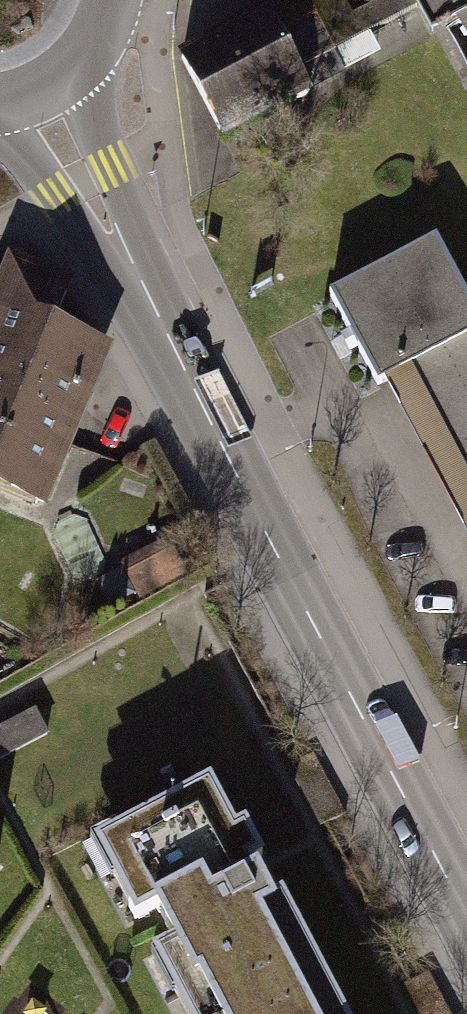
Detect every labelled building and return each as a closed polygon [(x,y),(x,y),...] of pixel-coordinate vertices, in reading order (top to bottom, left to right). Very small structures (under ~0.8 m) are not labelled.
[(186,53),(224,130),(302,91),(290,68),(417,5),(414,0),(370,0),(348,11),(343,0),(293,0),(186,53)] [(417,5),(427,25),(455,10),(466,34),(466,0),(414,0),(417,5)] [(335,297),(466,543),(466,305),(434,244),(335,297)] [(0,312),(0,452),(53,323),(66,290),(17,270),(0,312)] [(0,452),(0,489),(35,503),(101,343),(53,323),(0,452)] [(104,860),(144,942),(167,931),(207,1013),(331,1013),(352,1004),(275,845),(262,852),(235,797),(104,860)] [(331,1013),(357,1013),(352,1004),(331,1013)]
